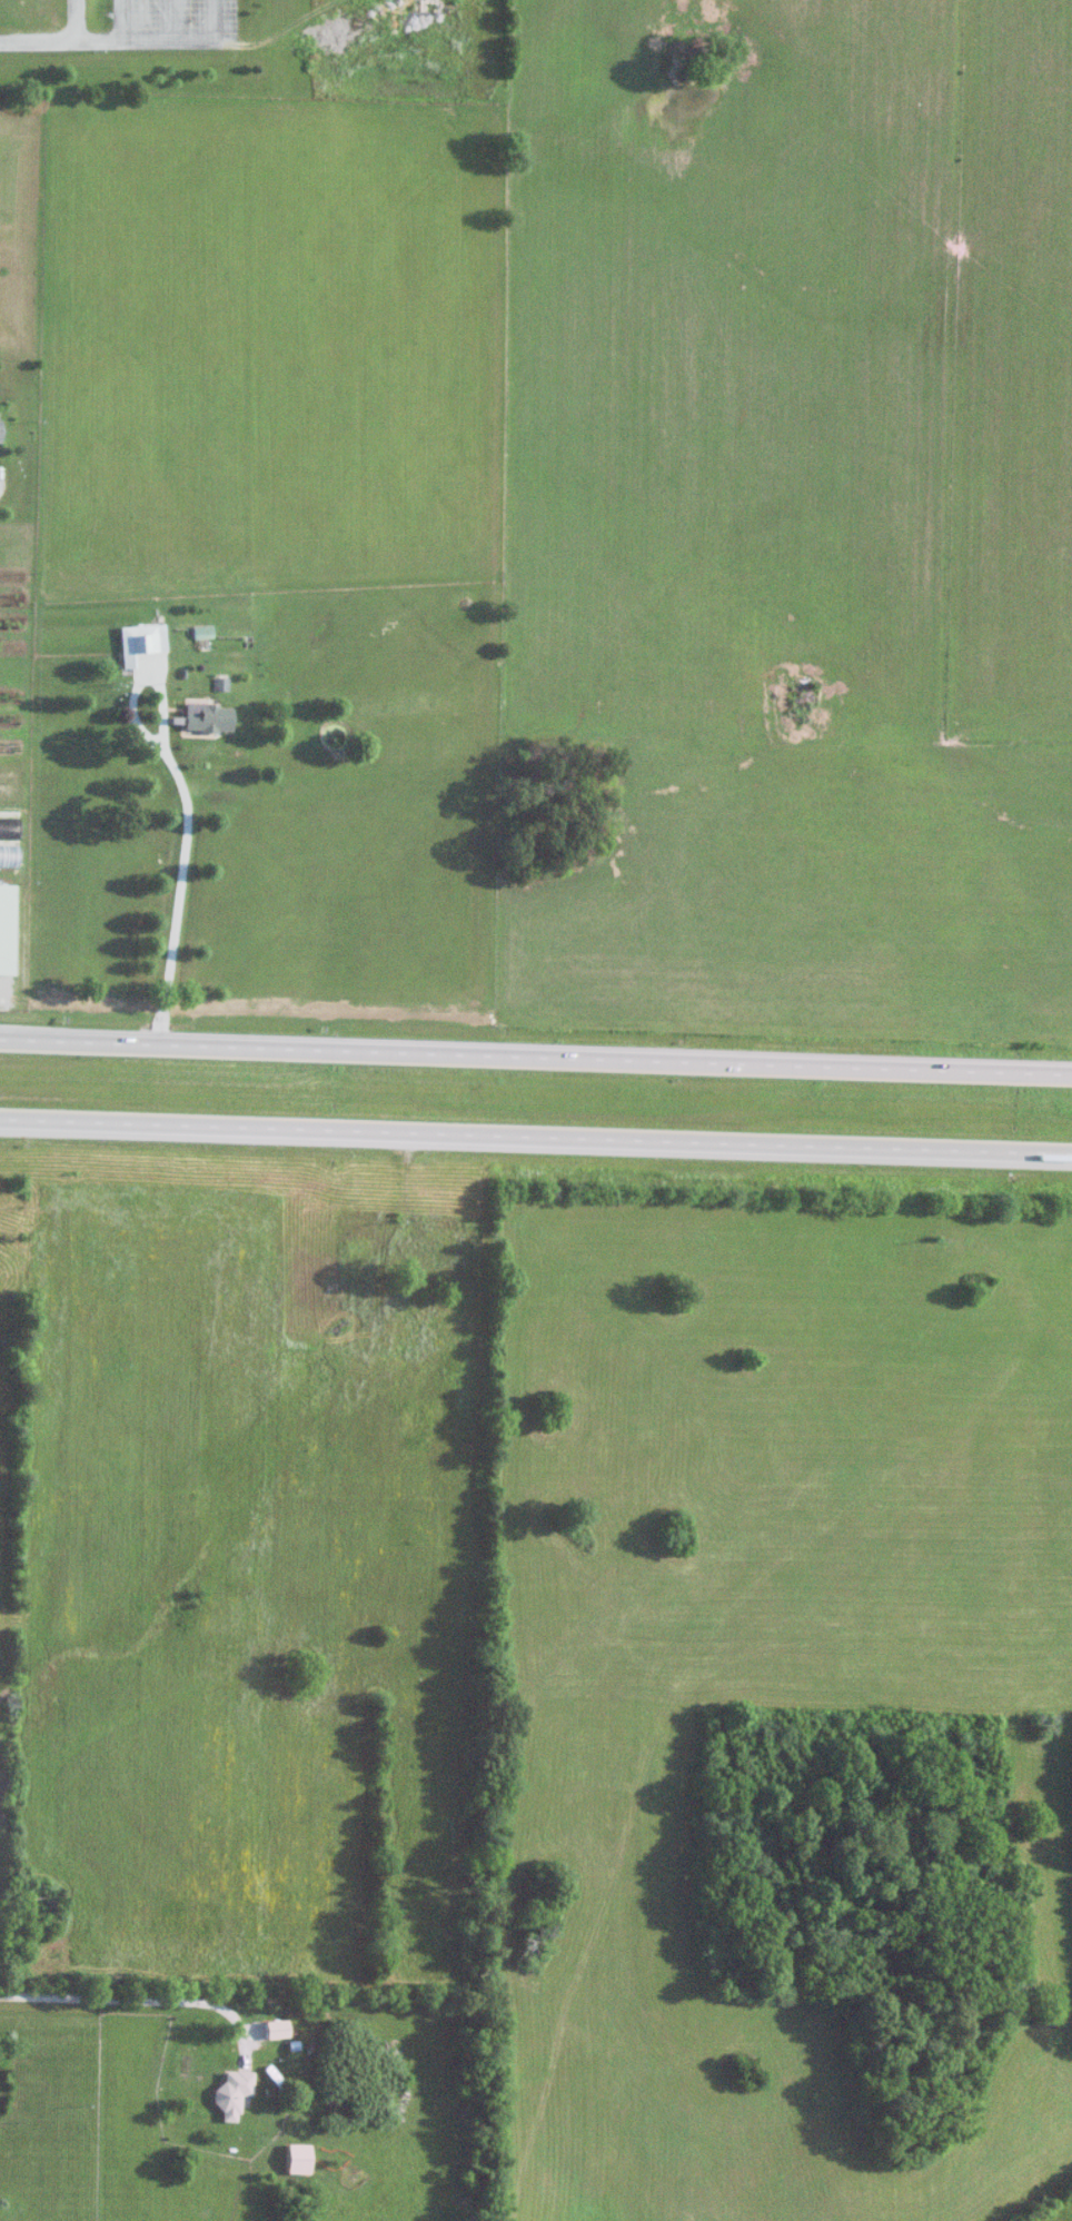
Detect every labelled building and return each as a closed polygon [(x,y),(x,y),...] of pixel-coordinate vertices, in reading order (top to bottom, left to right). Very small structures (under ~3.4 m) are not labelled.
[(163,651),(160,623),(116,628),(121,668),(131,667),(130,654),(163,651)] [(227,706),(190,706),(190,707),(182,707),(182,731),(227,731),(227,706)] [(9,975),(10,885),(0,885),(0,975),(9,975)] [(251,2108),(252,2071),(219,2071),(218,2121),(238,2122),(239,2108),(251,2108)] [(287,2150),(285,2164),(306,2167),(308,2152),(287,2150)]
